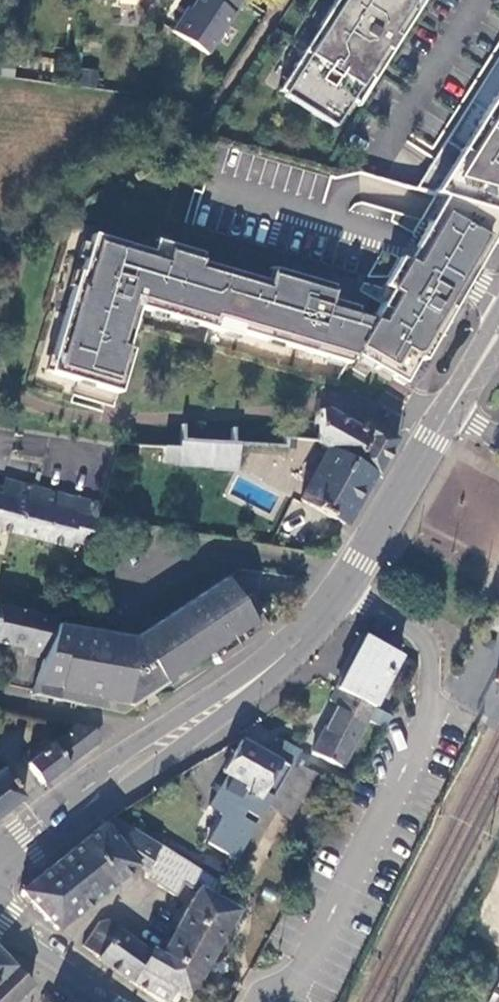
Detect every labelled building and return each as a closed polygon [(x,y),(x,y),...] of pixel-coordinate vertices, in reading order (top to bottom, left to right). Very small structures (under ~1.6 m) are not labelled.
[(240,0),(196,0),(185,18),(182,16),(172,33),(204,55),(240,0)] [(312,25),(318,29),(276,96),(328,127),(344,100),(351,105),(408,11),(401,7),(405,0),(327,0),(312,25)] [(401,7),(408,11),(414,0),(405,0),(401,7)] [(271,92),(276,96),(318,29),(312,25),(271,92)] [(497,101),(491,97),(476,123),(482,126),(439,197),(447,199),(498,214),(498,98),(497,101)] [(476,123),(432,195),(439,197),(482,126),(476,123)] [(95,237),(80,289),(76,288),(55,361),(60,362),(56,376),(80,383),(81,379),(95,383),(93,387),(117,394),(130,350),(125,349),(130,334),(126,333),(130,320),(133,321),(137,308),(152,312),(153,309),(166,313),(165,316),(181,321),(182,316),(195,320),(194,325),(224,334),(225,329),(267,341),(268,338),(348,361),(350,357),(357,361),(360,357),(371,363),(369,368),(401,386),(416,360),(418,361),(467,276),(498,219),(498,214),(447,199),(431,227),(427,224),(414,247),(404,264),(397,260),(381,287),(388,291),(371,321),(356,315),(358,311),(329,302),(333,289),(283,274),(279,288),(270,285),(200,264),(202,256),(173,247),(169,259),(155,254),(95,237)] [(158,243),(155,254),(169,259),(173,247),(158,243)] [(274,271),(270,285),(279,288),(283,274),(274,271)] [(326,450),(373,474),(374,473),(378,475),(396,441),(366,425),(361,434),(326,414),(319,413),(314,444),(326,450)] [(287,444),(245,440),(242,472),(261,473),(262,459),(285,461),(287,444)] [(238,446),(178,442),(177,446),(137,443),(137,460),(210,467),(211,469),(236,471),(238,446)] [(345,525),(373,474),(326,450),(299,499),(345,525)] [(104,504),(6,479),(2,497),(0,504),(0,531),(71,550),(73,543),(88,547),(104,504)] [(203,596),(232,640),(265,617),(252,597),(239,605),(222,583),(203,596)] [(199,662),(232,640),(203,596),(170,617),(199,662)] [(58,622),(0,608),(0,645),(24,651),(23,656),(43,661),(56,627),(58,622)] [(129,711),(199,662),(170,617),(131,643),(56,627),(43,661),(33,691),(129,711)] [(336,689),(341,692),(376,709),(401,656),(363,635),(336,689)] [(366,720),(385,729),(391,717),(376,709),(341,692),(311,753),(342,769),(366,720)] [(43,786),(98,746),(98,741),(97,736),(95,732),(77,727),(54,744),(29,762),(26,765),(30,769),(43,786)] [(29,762),(54,744),(49,737),(24,755),(29,762)] [(291,768),(296,761),(301,750),(279,738),(268,756),(280,762),(291,768)] [(280,762),(268,756),(241,740),(222,772),(243,786),(240,790),(260,802),(280,762)] [(290,819),(317,775),(296,761),(291,768),(269,806),(290,819)] [(25,799),(3,770),(0,772),(0,818),(25,799)] [(147,866),(158,844),(115,816),(105,823),(136,864),(147,866)] [(19,892),(56,931),(136,864),(105,823),(19,892)] [(134,982),(159,998),(214,897),(222,884),(158,844),(147,866),(144,877),(149,880),(175,897),(183,885),(189,890),(196,885),(198,882),(200,884),(174,927),(179,931),(165,955),(151,946),(149,950),(134,982)] [(159,998),(165,1001),(168,1001),(177,988),(191,996),(239,912),(214,897),(159,998)] [(132,984),(133,983),(134,982),(149,950),(106,919),(100,920),(81,946),(97,956),(96,959),(132,984)] [(18,999),(32,985),(0,951),(0,1001),(20,1001),(18,999)]
